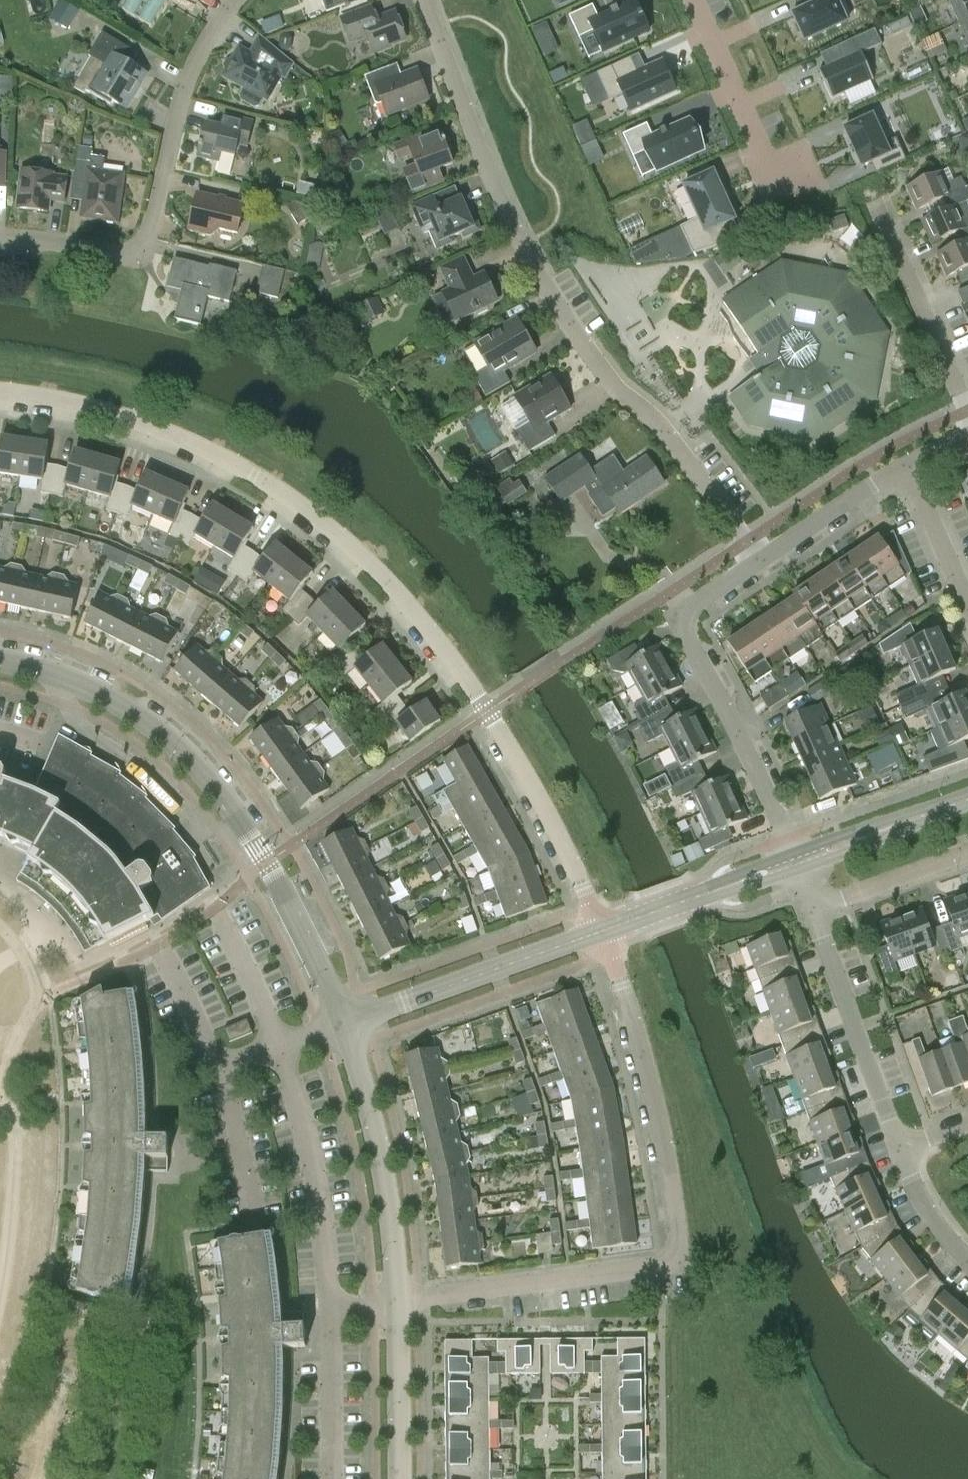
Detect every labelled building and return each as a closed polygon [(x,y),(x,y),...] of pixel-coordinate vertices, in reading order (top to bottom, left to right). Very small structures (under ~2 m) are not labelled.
[(53,12),(72,23),(79,10),(61,0),(60,0),(53,12)] [(118,9),(152,29),(169,0),(123,0),(118,9)] [(327,13),(360,0),(322,0),(327,13)] [(804,9),(793,14),(806,42),(848,22),(838,0),(800,0),(804,9)] [(959,23),(967,19),(967,0),(949,0),(959,23)] [(636,1),(590,22),(603,52),(649,31),(636,1)] [(923,12),(919,3),(908,9),(912,17),(923,12)] [(366,10),(341,20),(349,42),(357,39),(358,42),(367,38),(373,53),(390,47),(390,45),(405,39),(395,13),(370,23),(366,10)] [(265,35),(284,28),(280,16),(261,23),(265,35)] [(908,17),(898,22),(902,30),(911,26),(908,17)] [(959,23),(967,41),(967,19),(959,23)] [(546,23),(531,29),(543,56),(558,49),(546,23)] [(825,54),(831,66),(819,71),(832,98),(874,79),(862,54),(882,45),(875,30),(821,54),(821,56),(825,54)] [(939,32),(922,40),(931,57),(947,49),(939,32)] [(88,56),(90,57),(73,86),(84,93),(86,90),(90,92),(89,93),(110,105),(112,101),(125,109),(146,75),(127,63),(134,52),(102,33),(88,56)] [(260,36),(250,54),(244,51),(235,54),(232,60),(226,61),(224,65),(229,81),(243,88),(239,94),(241,100),(254,107),(260,106),(263,100),(268,103),(281,78),(285,79),(293,64),(260,36)] [(290,36),(284,36),(280,39),(280,48),(283,52),(288,52),(292,49),(293,40),(290,36)] [(676,90),(663,61),(637,73),(630,58),(597,73),(610,101),(623,95),(631,111),(676,90)] [(910,81),(931,71),(927,62),(905,72),(910,81)] [(376,105),(383,103),(387,114),(428,98),(417,70),(397,78),(392,65),(365,76),(376,105)] [(11,100),(12,76),(0,75),(0,100),(11,100)] [(950,102),(960,98),(956,91),(947,95),(950,102)] [(934,147),(924,125),(913,131),(901,104),(873,117),(891,154),(906,147),(911,158),(934,147)] [(246,147),(252,123),(223,116),(221,128),(205,125),(198,157),(218,162),(220,153),(234,156),(237,144),(246,147)] [(572,125),(590,164),(604,157),(587,118),(572,125)] [(690,120),(644,141),(657,171),(703,150),(690,120)] [(453,163),(440,129),(419,137),(423,148),(411,152),(417,166),(404,170),(413,193),(436,184),(432,171),(453,163)] [(329,138),(337,152),(348,146),(339,132),(329,138)] [(84,135),(83,144),(91,146),(93,136),(84,135)] [(71,190),(84,192),(81,218),(116,223),(123,175),(89,170),(90,163),(75,161),(71,190)] [(63,202),(66,178),(52,177),(52,174),(21,170),(16,209),(47,212),(49,200),(63,202)] [(733,240),(725,224),(736,219),(715,172),(686,185),(700,218),(682,226),(695,253),(712,248),(733,240)] [(948,209),(967,201),(967,200),(967,186),(966,187),(961,176),(946,183),(942,172),(908,187),(918,209),(943,198),(948,209)] [(220,229),(237,233),(244,204),(198,193),(189,230),(210,235),(220,229)] [(463,238),(480,231),(473,216),(469,218),(461,199),(439,208),(434,197),(411,207),(421,231),(432,226),(434,230),(429,232),(437,250),(454,243),(452,238),(461,234),(463,238)] [(963,242),(967,240),(967,204),(967,201),(948,209),(923,220),(933,243),(958,231),(963,242)] [(288,208),(299,226),(311,219),(314,207),(297,202),(288,208)] [(829,224),(833,235),(848,230),(844,218),(829,224)] [(317,231),(325,238),(332,229),(324,222),(317,231)] [(628,251),(633,263),(653,261),(684,258),(671,231),(645,243),(628,251)] [(963,242),(938,254),(948,276),(967,267),(967,240),(963,242)] [(319,273),(324,249),(325,244),(319,243),(310,246),(306,271),(319,273)] [(715,262),(724,275),(733,270),(730,266),(739,261),(732,251),(715,262)] [(484,273),(472,279),(469,274),(470,273),(463,258),(441,269),(449,284),(450,283),(452,288),(444,292),(457,320),(475,311),(477,315),(488,310),(487,306),(497,301),(484,273)] [(228,303),(236,272),(209,265),(208,268),(173,259),(166,288),(181,292),(174,320),(196,326),(203,297),(228,303)] [(263,265),(256,293),(278,298),(285,270),(263,265)] [(750,425),(816,438),(872,401),(885,335),(848,279),(782,265),(723,304),(768,371),(730,396),(750,425)] [(963,303),(967,301),(967,286),(958,290),(963,303)] [(364,323),(385,314),(379,298),(357,307),(364,323)] [(518,319),(475,344),(464,351),(477,373),(474,375),(486,396),(510,381),(503,369),(536,350),(518,319)] [(551,375),(514,396),(530,422),(516,430),(528,452),(555,436),(547,422),(570,408),(551,375)] [(483,402),(474,388),(463,394),(472,409),(483,402)] [(20,476),(25,440),(2,437),(0,451),(0,473),(20,476)] [(46,464),(49,444),(25,440),(20,476),(43,480),(41,492),(52,494),(58,466),(46,464)] [(75,450),(70,469),(58,466),(52,494),(62,497),(66,485),(88,491),(98,456),(75,450)] [(507,453),(492,463),(500,476),(515,466),(507,453)] [(110,498),(106,510),(117,513),(127,486),(115,482),(120,463),(98,456),(88,491),(110,498)] [(613,458),(591,472),(581,457),(546,480),(561,502),(595,479),(619,515),(663,485),(646,459),(624,474),(613,458)] [(146,472),(138,491),(127,486),(117,513),(127,517),(132,506),(153,515),(168,482),(146,472)] [(508,505),(527,492),(519,480),(513,484),(509,478),(496,487),(508,505)] [(181,510),(189,491),(168,482),(153,515),(174,524),(169,536),(179,540),(192,515),(181,510)] [(179,540),(188,546),(195,535),(215,547),(234,516),(213,504),(203,521),(192,515),(179,540)] [(228,570),(237,575),(254,552),(243,545),(254,528),(234,516),(215,547),(235,559),(228,570)] [(13,523),(12,532),(24,534),(26,525),(13,523)] [(36,536),(38,527),(26,525),(24,534),(36,536)] [(56,531),(53,540),(66,544),(68,534),(56,531)] [(77,547),(80,538),(68,534),(66,544),(77,547)] [(894,558),(879,537),(862,548),(888,588),(911,573),(902,552),(894,558)] [(90,541),(88,549),(102,553),(104,545),(90,541)] [(237,575),(246,582),(254,572),(272,587),(295,558),(276,543),(263,559),(254,552),(237,575)] [(124,568),(126,564),(137,569),(141,561),(130,556),(104,546),(100,557),(124,568)] [(845,560),(856,577),(871,600),(888,588),(862,548),(845,560)] [(282,611),(291,618),(310,596),(300,589),(313,573),(295,558),(272,587),(290,601),(282,611)] [(828,571),(832,577),(854,611),(871,600),(856,577),(845,560),(828,571)] [(149,575),(153,566),(141,561),(137,569),(149,575)] [(8,605),(17,565),(11,564),(3,568),(0,568),(0,603),(8,605)] [(17,565),(8,605),(29,609),(36,576),(27,574),(22,566),(17,565)] [(227,583),(203,569),(195,582),(219,596),(227,583)] [(811,582),(838,622),(854,611),(832,577),(828,571),(811,582)] [(46,578),(36,576),(29,609),(50,614),(59,574),(53,573),(46,578)] [(72,619),(79,585),(69,583),(64,575),(59,574),(50,614),(72,619)] [(169,574),(164,582),(176,589),(180,581),(169,574)] [(186,595),(191,587),(180,581),(176,589),(186,595)] [(793,594),(795,597),(796,597),(821,634),(821,633),(838,622),(811,582),(793,594)] [(291,618),(298,625),(307,617),(323,633),(349,608),(333,591),(319,605),(310,596),(291,618)] [(100,593),(85,624),(105,634),(123,598),(118,595),(110,598),(100,593)] [(823,637),(821,633),(821,634),(796,597),(795,597),(779,608),(806,648),(823,637)] [(123,598),(105,634),(124,643),(139,613),(131,608),(128,600),(123,598)] [(903,611),(908,617),(914,613),(910,606),(903,611)] [(339,650),(330,659),(338,667),(360,648),(351,639),(366,625),(349,608),(323,633),(339,650)] [(762,620),(789,660),(806,648),(779,608),(762,620)] [(891,629),(908,617),(903,611),(903,610),(886,622),(891,629)] [(139,613),(124,643),(143,653),(161,617),(157,614),(148,617),(139,613)] [(235,616),(229,624),(239,631),(245,624),(235,616)] [(257,624),(262,629),(269,621),(264,616),(257,624)] [(163,663),(179,632),(169,627),(166,619),(161,617),(143,653),(163,663)] [(745,631),(772,671),(789,660),(762,620),(745,631)] [(889,630),(883,622),(874,628),(880,636),(889,630)] [(249,639),(254,632),(245,624),(239,631),(249,639)] [(885,655),(902,647),(910,665),(947,649),(938,629),(910,641),(904,628),(880,644),(885,655)] [(728,643),(754,683),(772,671),(745,631),(728,643)] [(869,643),(863,634),(851,642),(857,651),(869,643)] [(235,645),(241,651),(246,645),(239,640),(235,645)] [(834,653),(835,655),(840,663),(857,651),(851,642),(834,653)] [(268,644),(262,651),(271,660),(277,653),(268,644)] [(636,685),(668,667),(664,660),(667,658),(659,644),(641,655),(635,644),(607,660),(613,670),(624,664),(636,685)] [(197,645),(175,671),(191,685),(218,655),(213,651),(205,651),(197,645)] [(383,645),(367,657),(360,648),(338,667),(345,675),(355,667),(369,686),(398,663),(383,645)] [(928,682),(956,669),(947,649),(910,665),(919,685),(895,695),(901,707),(933,693),(928,682)] [(280,668),(286,661),(277,653),(271,660),(280,668)] [(208,700),(230,674),(223,667),(222,658),(218,655),(191,685),(208,700)] [(335,666),(329,660),(323,666),(329,672),(335,666)] [(396,694),(412,682),(398,663),(369,686),(383,704),(373,712),(380,721),(403,704),(396,694)] [(668,667),(636,685),(643,697),(636,702),(634,707),(642,722),(670,707),(664,696),(683,686),(675,672),(672,674),(668,667)] [(806,684),(798,672),(781,683),(788,695),(806,684)] [(224,714),(251,683),(246,679),(237,680),(230,674),(208,700),(224,714)] [(815,703),(830,693),(823,682),(807,692),(815,703)] [(241,728),(263,702),(255,695),(255,687),(251,683),(224,714),(241,728)] [(781,683),(760,696),(768,708),(788,695),(781,683)] [(938,704),(933,693),(901,707),(906,719),(929,709),(938,728),(967,715),(967,697),(965,691),(938,704)] [(320,700),(313,705),(321,715),(328,710),(320,700)] [(598,709),(612,731),(626,723),(612,700),(598,709)] [(411,742),(440,721),(427,701),(410,713),(403,704),(380,721),(387,730),(397,723),(411,742)] [(820,704),(784,721),(793,741),(830,724),(820,704)] [(882,722),(874,706),(865,709),(874,726),(882,722)] [(695,709),(676,718),(670,707),(642,722),(638,724),(640,727),(639,728),(646,741),(647,740),(648,742),(663,734),(670,748),(703,732),(699,725),(702,723),(695,709)] [(329,725),(336,720),(328,710),(321,715),(329,725)] [(956,744),(967,739),(967,715),(938,728),(946,747),(923,758),(930,773),(963,760),(956,744)] [(278,719),(250,739),(263,757),(296,733),(292,728),(284,727),(278,719)] [(802,761),(839,744),(830,724),(793,741),(802,761)] [(901,727),(890,731),(895,742),(897,746),(908,741),(901,727)] [(895,742),(890,731),(875,739),(879,749),(895,742)] [(669,775),(674,785),(670,787),(671,788),(703,772),(698,761),(717,752),(709,737),(706,739),(703,732),(670,748),(681,770),(669,775)] [(276,774),(304,754),(298,746),(299,737),(296,733),(263,757),(276,774)] [(347,734),(339,739),(346,750),(354,744),(347,734)] [(211,888),(194,860),(196,858),(174,831),(176,829),(146,799),(148,797),(120,775),(122,773),(92,756),(93,753),(59,735),(35,792),(4,781),(6,773),(3,768),(0,767),(0,837),(14,843),(34,852),(17,881),(33,892),(48,904),(56,912),(64,921),(75,936),(85,953),(157,917),(161,922),(211,888)] [(353,760),(361,755),(354,744),(346,750),(353,760)] [(811,780),(848,764),(839,744),(802,761),(811,780)] [(893,744),(870,754),(879,775),(902,764),(893,744)] [(443,759),(457,784),(443,792),(433,798),(438,806),(486,778),(467,745),(443,759)] [(288,792),(321,768),(318,763),(309,762),(304,754),(276,774),(288,792)] [(820,800),(857,784),(848,764),(811,780),(820,800)] [(302,810),(329,789),(323,781),(325,772),(321,768),(288,792),(302,810)] [(676,799),(691,791),(701,813),(734,798),(731,791),(734,790),(728,775),(709,784),(703,772),(671,788),(676,799)] [(664,776),(644,786),(649,798),(670,788),(664,776)] [(486,778),(438,806),(429,812),(434,820),(450,810),(453,816),(456,814),(462,824),(500,803),(486,778)] [(734,798),(701,813),(711,835),(699,840),(704,851),(733,838),(728,827),(747,819),(741,804),(738,806),(734,798)] [(478,852),(476,849),(514,827),(500,803),(462,824),(474,845),(464,851),(468,858),(478,852)] [(417,806),(409,811),(415,822),(424,818),(417,806)] [(422,833),(430,828),(424,818),(415,822),(422,833)] [(476,849),(478,852),(489,871),(529,853),(514,827),(476,849)] [(352,829),(322,843),(332,863),(368,846),(365,840),(357,838),(352,829)] [(688,861),(704,854),(698,841),(682,848),(688,861)] [(438,844),(430,848),(437,859),(445,855),(438,844)] [(342,883),(372,868),(367,859),(370,851),(368,846),(332,863),(342,883)] [(468,858),(464,851),(453,857),(457,864),(468,858)] [(489,871),(496,890),(484,895),(487,902),(498,898),(497,894),(538,879),(529,853),(489,871)] [(681,854),(671,858),(674,868),(685,864),(681,854)] [(443,870),(451,866),(445,855),(437,859),(443,870)] [(352,902),(387,884),(384,878),(376,876),(372,868),(342,883),(352,902)] [(506,919),(547,904),(538,879),(497,894),(498,898),(506,919)] [(461,883),(452,886),(456,898),(465,894),(461,883)] [(361,921),(391,906),(386,897),(389,889),(387,884),(352,902),(361,921)] [(461,910),(469,907),(465,894),(456,898),(461,910)] [(966,894),(945,901),(952,922),(941,927),(950,952),(967,946),(967,900),(966,894)] [(487,902),(484,895),(473,899),(476,906),(487,902)] [(371,940),(406,923),(403,917),(395,915),(391,906),(361,921),(371,940)] [(935,947),(939,956),(950,952),(941,927),(930,931),(922,909),(901,917),(915,954),(935,947)] [(894,962),(915,954),(901,917),(880,924),(888,946),(894,962)] [(381,960),(411,946),(406,935),(408,928),(406,923),(371,940),(381,960)] [(747,946),(755,969),(759,979),(797,965),(791,947),(783,943),(780,935),(747,946)] [(898,971),(894,962),(888,946),(877,950),(886,975),(898,971)] [(771,1013),(804,1001),(801,992),(804,985),(797,965),(759,979),(771,1013)] [(943,979),(948,991),(961,986),(956,974),(943,979)] [(578,989),(536,1004),(544,1024),(532,1028),(535,1035),(546,1031),(545,1028),(586,1013),(578,989)] [(78,1292),(124,1301),(129,1275),(136,1224),(140,1173),(140,1172),(168,1172),(169,1138),(141,1137),(141,1122),(139,1070),(133,1019),(129,993),(104,997),(103,991),(104,991),(103,990),(82,1001),(82,1003),(83,1002),(84,1010),(78,1012),(77,1012),(81,1042),(82,1042),(82,1041),(88,1042),(90,1058),(84,1059),(82,1059),(85,1090),(86,1090),(86,1089),(92,1090),(93,1106),(87,1107),(86,1107),(86,1138),(87,1138),(93,1139),(93,1155),(87,1156),(87,1155),(86,1155),(84,1186),(86,1186),(92,1187),(90,1203),(84,1204),(84,1203),(83,1203),(82,1214),(80,1234),(81,1234),(87,1236),(85,1251),(79,1251),(77,1251),(72,1281),(74,1281),(79,1283),(78,1292)] [(771,1013),(779,1035),(783,1045),(821,1031),(814,1012),(807,1009),(804,1001),(771,1013)] [(554,1052),(595,1037),(586,1013),(545,1028),(546,1031),(554,1052)] [(963,1017),(956,1019),(967,1054),(967,1030),(963,1017)] [(952,1034),(956,1045),(941,1051),(955,1088),(967,1084),(967,1054),(956,1019),(948,1022),(952,1034)] [(254,1033),(248,1020),(225,1029),(230,1042),(254,1033)] [(521,1032),(530,1029),(528,1023),(524,1020),(518,1023),(521,1032)] [(521,1032),(524,1039),(535,1035),(532,1028),(530,1029),(521,1032)] [(821,1031),(783,1045),(794,1078),(827,1066),(824,1058),(828,1050),(821,1031)] [(603,1060),(595,1037),(554,1052),(561,1071),(549,1075),(552,1083),(563,1079),(562,1075),(603,1060)] [(512,1053),(521,1050),(517,1038),(508,1041),(512,1053)] [(912,1041),(918,1059),(932,1097),(955,1088),(941,1051),(926,1056),(920,1038),(912,1041)] [(438,1048),(406,1056),(411,1077),(449,1068),(448,1063),(441,1059),(438,1048)] [(517,1065),(525,1062),(521,1050),(512,1053),(517,1065)] [(752,1068),(765,1063),(761,1054),(749,1058),(752,1068)] [(563,1079),(571,1099),(613,1088),(603,1060),(562,1075),(563,1079)] [(794,1078),(802,1100),(806,1111),(845,1097),(838,1078),(830,1074),(827,1066),(794,1078)] [(416,1098),(448,1090),(446,1081),(450,1074),(449,1068),(411,1077),(416,1098)] [(538,1079),(541,1087),(552,1083),(549,1075),(538,1079)] [(527,1094),(536,1091),(531,1079),(523,1082),(527,1094)] [(762,1090),(765,1098),(775,1095),(772,1086),(762,1090)] [(571,1099),(574,1120),(562,1122),(564,1130),(576,1127),(575,1124),(618,1116),(613,1088),(571,1099)] [(448,1090),(416,1098),(421,1119),(459,1110),(458,1105),(451,1100),(448,1090)] [(531,1106),(540,1103),(536,1091),(527,1094),(531,1106)] [(852,1116),(845,1097),(806,1111),(818,1143),(851,1132),(848,1123),(852,1116)] [(787,1106),(784,1107),(787,1116),(801,1111),(798,1102),(795,1103),(794,1098),(785,1101),(787,1106)] [(466,1118),(477,1115),(474,1106),(463,1109),(466,1118)] [(426,1140),(458,1133),(456,1122),(460,1115),(459,1110),(421,1119),(426,1140)] [(580,1149),(623,1142),(618,1116),(575,1124),(576,1127),(580,1149)] [(537,1136),(546,1134),(544,1122),(535,1123),(537,1136)] [(564,1130),(562,1122),(550,1124),(552,1132),(564,1130)] [(862,1143),(854,1140),(851,1132),(818,1143),(830,1178),(868,1162),(862,1143)] [(426,1140),(431,1161),(469,1152),(468,1147),(461,1142),(458,1133),(426,1140)] [(540,1148),(549,1147),(546,1134),(537,1136),(540,1148)] [(627,1168),(623,1142),(580,1149),(582,1170),(570,1171),(571,1179),(583,1177),(583,1173),(627,1168)] [(436,1182),(469,1176),(466,1165),(470,1158),(469,1152),(431,1161),(436,1182)] [(845,1211),(877,1196),(874,1188),(877,1181),(868,1162),(830,1178),(845,1211)] [(586,1199),(630,1193),(627,1168),(583,1173),(583,1177),(586,1199)] [(571,1179),(570,1171),(558,1173),(559,1181),(571,1179)] [(436,1182),(439,1204),(478,1199),(477,1193),(470,1188),(469,1176),(436,1182)] [(545,1190),(555,1189),(553,1176),(544,1177),(545,1190)] [(547,1202),(556,1201),(555,1189),(545,1190),(547,1202)] [(633,1218),(630,1193),(586,1199),(589,1219),(577,1221),(578,1229),(590,1227),(589,1223),(633,1218)] [(877,1196),(845,1211),(861,1247),(897,1226),(889,1208),(881,1204),(877,1196)] [(439,1204),(442,1225),(475,1221),(473,1210),(478,1204),(478,1199),(439,1204)] [(593,1249),(636,1244),(633,1218),(589,1223),(590,1227),(593,1249)] [(559,1219),(549,1220),(551,1229),(560,1228),(559,1219)] [(442,1225),(444,1246),(483,1241),(483,1236),(476,1231),(475,1221),(442,1225)] [(578,1229),(577,1221),(565,1223),(566,1231),(567,1231),(568,1242),(576,1241),(574,1230),(578,1229)] [(861,1247),(871,1260),(885,1278),(913,1257),(908,1250),(909,1242),(897,1226),(861,1247)] [(553,1245),(562,1244),(560,1228),(551,1229),(551,1233),(536,1235),(538,1255),(554,1253),(553,1245)] [(216,1269),(218,1284),(219,1284),(219,1283),(225,1284),(227,1299),(221,1301),(220,1301),(220,1306),(222,1332),(224,1331),(230,1332),(230,1348),(224,1349),(223,1349),(224,1380),(225,1380),(231,1381),(231,1396),(225,1398),(225,1397),(223,1397),(222,1428),(223,1428),(229,1429),(228,1445),(222,1446),(222,1445),(221,1445),(219,1460),(218,1475),(219,1476),(219,1475),(225,1477),(225,1478),(272,1478),(274,1466),(278,1415),(278,1364),(278,1348),(306,1347),(304,1312),(276,1314),(276,1312),(270,1261),(266,1235),(219,1243),(221,1251),(215,1254),(215,1253),(214,1254),(216,1269)] [(447,1268),(480,1264),(479,1253),(484,1247),(483,1241),(444,1246),(447,1268)] [(885,1278),(899,1297),(909,1310),(939,1281),(927,1265),(919,1264),(913,1257),(885,1278)] [(955,1303),(954,1294),(939,1281),(909,1310),(939,1335),(962,1308),(955,1303)] [(962,1308),(939,1335),(967,1360),(967,1314),(962,1308)] [(895,1324),(888,1332),(897,1340),(904,1332),(895,1324)] [(550,1340),(550,1374),(585,1374),(585,1352),(592,1352),(592,1339),(550,1340)] [(601,1374),(646,1373),(645,1339),(617,1339),(617,1357),(601,1357),(601,1374)] [(445,1341),(445,1375),(489,1375),(489,1358),(472,1358),(472,1340),(445,1341)] [(506,1374),(540,1374),(540,1340),(497,1340),(497,1353),(506,1353),(506,1362),(506,1374)] [(490,1374),(498,1374),(498,1362),(490,1362),(490,1374)] [(498,1374),(506,1374),(506,1362),(498,1362),(498,1374)] [(585,1362),(585,1374),(593,1374),(593,1362),(585,1362)] [(593,1362),(593,1374),(601,1374),(601,1362),(593,1362)] [(646,1373),(601,1374),(602,1395),(602,1398),(646,1398),(646,1373)] [(950,1374),(944,1382),(951,1388),(957,1379),(956,1378),(950,1374)] [(489,1375),(445,1375),(445,1400),(489,1400),(489,1375)] [(602,1403),(602,1399),(602,1398),(602,1395),(589,1395),(589,1403),(602,1403)] [(602,1424),(646,1423),(646,1398),(602,1399),(602,1403),(602,1424)] [(489,1400),(445,1400),(446,1425),(490,1425),(490,1421),(489,1400)] [(513,1421),(501,1421),(501,1429),(513,1429),(513,1421)] [(602,1424),(602,1445),(602,1449),(646,1449),(646,1423),(602,1424)] [(446,1425),(446,1451),(490,1450),(490,1429),(490,1425),(446,1425)] [(578,1453),(590,1453),(590,1445),(578,1445),(578,1453)] [(590,1453),(602,1453),(602,1449),(602,1445),(590,1445),(590,1453)] [(602,1474),(646,1474),(646,1449),(602,1449),(602,1453),(602,1474)] [(446,1476),(473,1476),(490,1475),(490,1471),(490,1450),(446,1451),(446,1476)]
